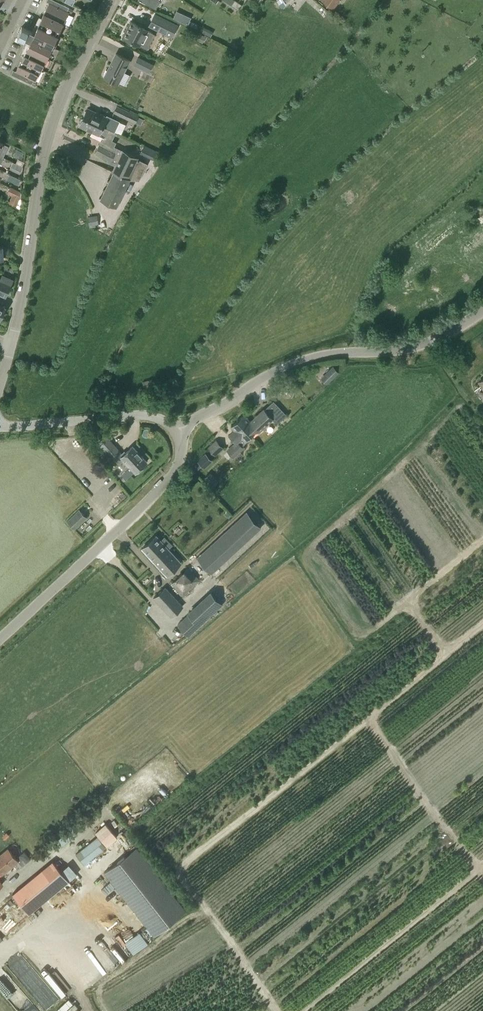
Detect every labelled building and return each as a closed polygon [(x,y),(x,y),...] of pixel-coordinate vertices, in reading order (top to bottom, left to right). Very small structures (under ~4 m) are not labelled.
[(159,0),(138,0),(137,0),(156,9),(159,0)] [(43,14),(63,24),(69,12),(67,11),(63,9),(60,8),(56,6),(53,4),(49,3),(49,2),(43,14)] [(173,18),(181,22),(184,15),(182,14),(177,11),(173,18)] [(150,23),(148,26),(170,37),(172,34),(177,24),(155,13),(150,23)] [(57,35),(63,24),(43,14),(37,26),(57,35)] [(144,27),(132,21),(124,37),(148,49),(155,34),(143,28),(144,27)] [(30,41),(31,38),(34,32),(22,26),(17,35),(30,41)] [(51,48),(57,35),(37,26),(34,32),(31,38),(51,48)] [(45,60),(51,48),(31,38),(30,41),(26,50),(45,60)] [(40,71),(45,60),(26,50),(20,61),(40,71)] [(118,83),(129,60),(116,53),(107,71),(106,70),(104,74),(105,75),(104,77),(118,83)] [(138,57),(135,65),(149,72),(153,64),(138,57)] [(34,80),(35,80),(40,71),(20,61),(16,71),(20,73),(23,75),(27,76),(30,78),(34,80)] [(117,105),(114,113),(135,123),(139,114),(130,109),(129,111),(117,105)] [(100,114),(92,110),(88,108),(84,117),(92,120),(116,132),(116,131),(115,131),(119,121),(108,115),(107,116),(101,113),(100,114)] [(138,158),(114,146),(116,142),(112,139),(116,132),(92,120),(84,117),(80,124),(92,130),(91,131),(107,139),(103,146),(99,144),(96,151),(108,157),(106,160),(115,165),(112,171),(114,171),(100,199),(116,207),(130,178),(129,178),(131,175),(138,179),(146,163),(138,159),(138,158)] [(158,160),(162,152),(144,144),(140,153),(153,159),(153,158),(158,160)] [(16,206),(19,199),(12,195),(8,202),(16,206)] [(89,227),(99,226),(97,215),(87,216),(89,227)] [(6,294),(12,278),(9,277),(12,271),(6,268),(1,278),(0,278),(0,292),(6,294)] [(333,366),(325,374),(331,381),(339,372),(333,366)] [(144,389),(154,386),(152,379),(142,381),(144,389)] [(244,414),(238,420),(251,434),(257,429),(259,431),(272,419),(276,423),(286,414),(273,400),(264,409),(263,408),(250,421),(244,414)] [(244,440),(251,434),(238,420),(231,426),(235,431),(231,435),(230,434),(229,435),(236,442),(228,449),(233,456),(243,447),(242,446),(246,442),(244,440)] [(113,460),(121,453),(108,438),(100,445),(113,460)] [(213,453),(221,445),(216,440),(208,447),(213,453)] [(135,472),(147,461),(132,446),(121,457),(116,461),(125,470),(130,466),(135,472)] [(206,453),(197,460),(205,468),(213,461),(206,453)] [(205,477),(212,485),(216,481),(209,473),(205,477)] [(75,528),(86,518),(79,510),(68,521),(75,528)] [(203,552),(198,557),(212,573),(218,568),(262,528),(247,512),(203,552)] [(156,535),(141,548),(166,575),(180,562),(156,535)] [(219,570),(229,581),(252,560),(247,553),(232,566),(229,562),(219,570)] [(189,568),(172,583),(183,595),(199,580),(189,568)] [(165,587),(153,598),(171,618),(183,607),(165,587)] [(178,623),(178,624),(189,636),(222,605),(211,593),(178,623)] [(106,845),(116,836),(106,823),(95,832),(106,845)] [(77,833),(72,827),(55,841),(60,847),(77,833)] [(84,863),(106,846),(98,836),(76,854),(84,863)] [(105,872),(154,935),(186,910),(136,847),(105,872)] [(18,860),(22,866),(31,859),(24,851),(16,858),(7,848),(0,854),(0,875),(18,860)] [(52,861),(13,893),(23,907),(30,914),(77,873),(69,864),(60,870),(52,861)] [(40,954),(35,957),(45,973),(50,970),(40,954)] [(55,973),(50,977),(57,988),(62,984),(55,973)] [(63,984),(59,987),(66,997),(70,994),(63,984)]
